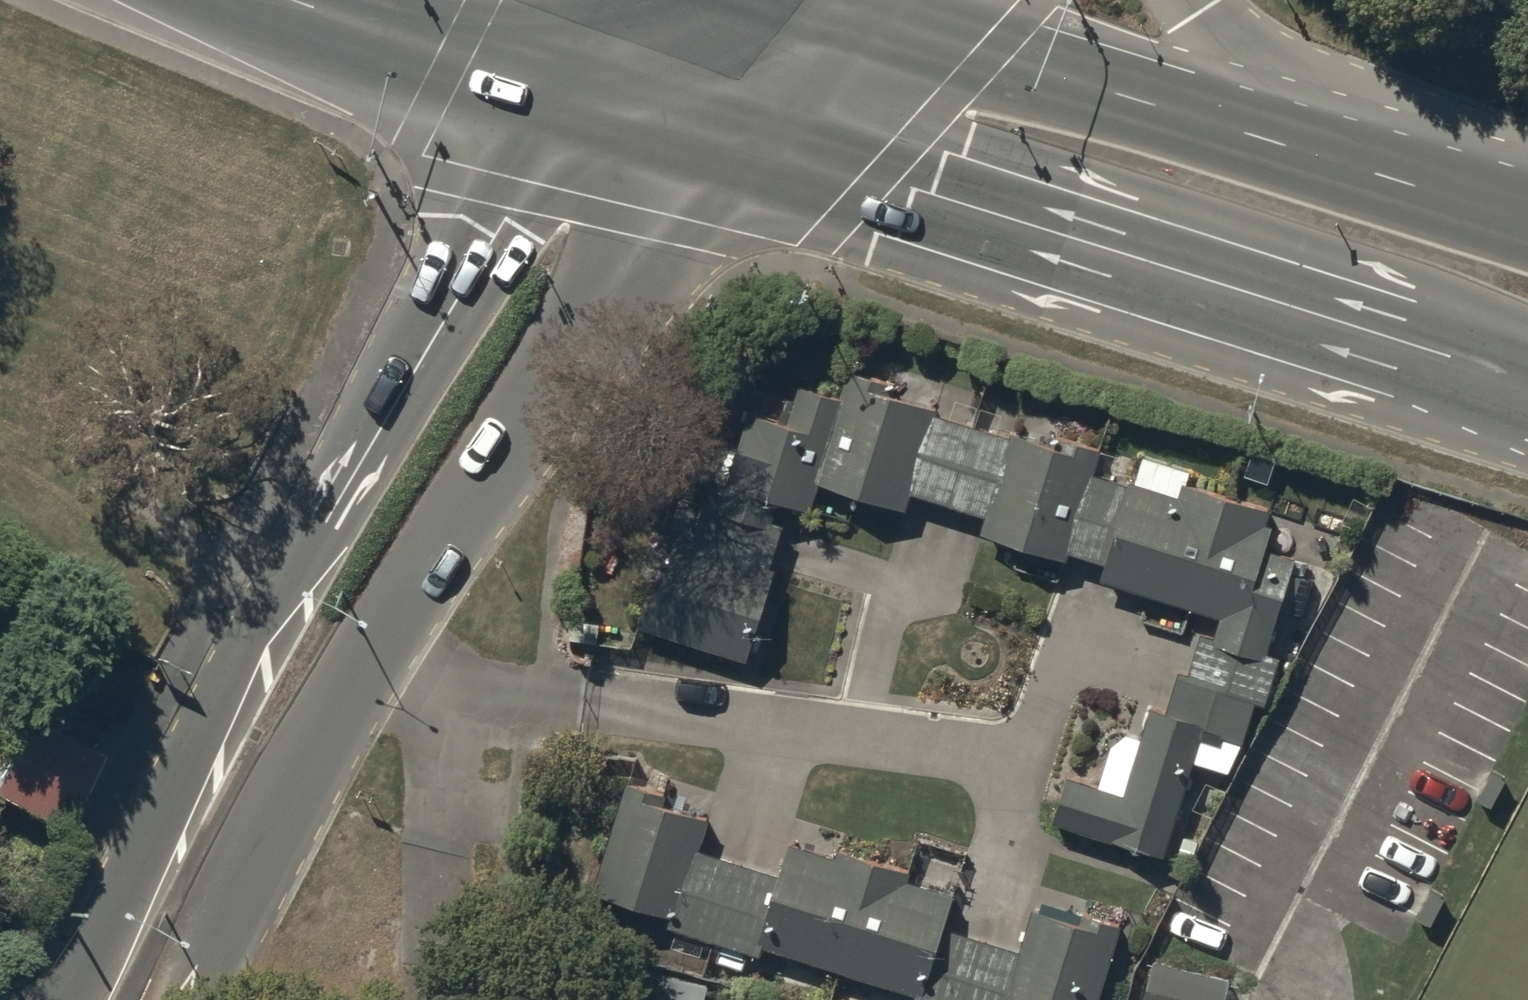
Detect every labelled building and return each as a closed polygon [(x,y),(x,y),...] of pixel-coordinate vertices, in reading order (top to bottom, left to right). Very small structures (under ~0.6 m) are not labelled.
[(915,492),(938,419),(942,407),(901,395),(905,382),(858,367),(849,398),(823,478),(911,506),(915,492)] [(823,478),(849,398),(806,385),(795,420),(754,407),(723,504),(774,520),(782,496),(814,506),(823,478)] [(952,503),(975,430),(938,419),(915,492),(952,503)] [(1014,442),(975,430),(952,503),(991,515),(1014,442)] [(1098,473),(1106,447),(1072,436),(1068,448),(1017,432),(1014,442),(991,515),(985,531),(1071,559),(1074,549),(1098,473)] [(1119,563),(1142,487),(1098,473),(1074,549),(1119,563)] [(1185,499),(1142,486),(1142,487),(1119,563),(1114,579),(1235,616),(1227,643),(1274,657),(1304,560),(1268,549),(1279,512),(1190,484),(1185,499)] [(774,520),(723,504),(712,500),(698,544),(772,568),(786,524),(774,520)] [(779,571),(772,568),(698,544),(688,541),(675,581),(659,575),(643,626),(749,660),(779,571)] [(1274,657),(1227,643),(1215,639),(1202,678),(1264,697),(1268,699),(1281,660),(1274,657)] [(1264,697),(1202,678),(1190,675),(1178,714),(1212,724),(1252,736),(1264,697)] [(1212,724),(1178,714),(1159,708),(1132,796),(1072,777),(1057,824),(1171,858),(1212,724)] [(57,823),(93,751),(24,716),(0,764),(0,795),(57,823)] [(1502,774),(1492,769),(1478,797),(1487,802),(1502,774)] [(701,850),(711,819),(668,806),(672,795),(634,783),(600,890),(681,915),(701,850)] [(765,941),(847,967),(882,859),(846,848),(841,864),(794,849),(786,876),(765,941)] [(719,940),(743,863),(701,850),(681,915),(677,927),(719,940)] [(916,870),(882,859),(847,967),(926,992),(946,928),(956,898),(912,884),(916,870)] [(765,941),(786,876),(743,863),(719,940),(761,953),(765,941)] [(1443,893),(1432,888),(1417,916),(1428,922),(1443,893)] [(1040,915),(1027,953),(1013,999),(1105,999),(1129,927),(1087,914),(1083,928),(1040,915)] [(946,928),(926,992),(923,999),(972,999),(991,942),(946,928)] [(1027,953),(991,942),(972,999),(1013,999),(1027,953)] [(1162,962),(1152,999),(1230,999),(1235,981),(1162,962)] [(715,988),(616,965),(608,999),(712,999),(715,988)]
